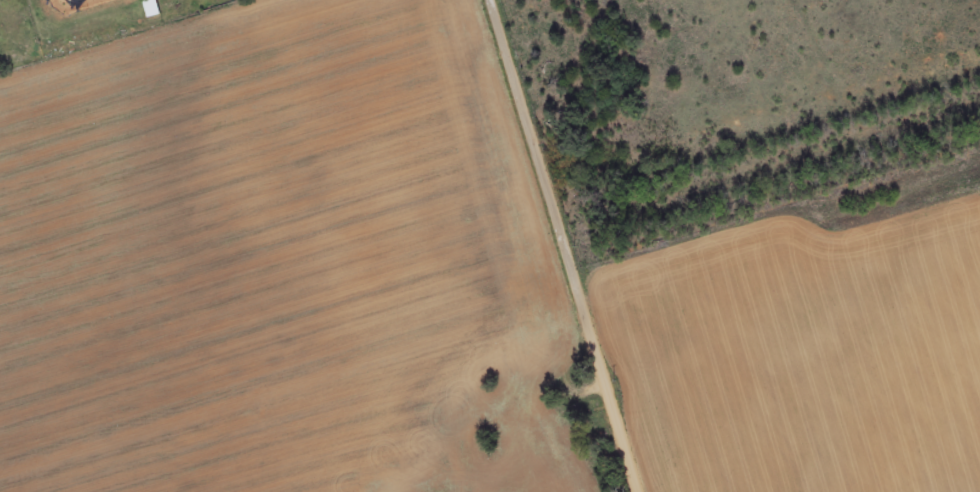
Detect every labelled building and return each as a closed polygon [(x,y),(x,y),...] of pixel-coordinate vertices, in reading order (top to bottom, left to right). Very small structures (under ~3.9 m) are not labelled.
[(156,0),(146,0),(142,1),(148,20),(161,16),(156,0)]
